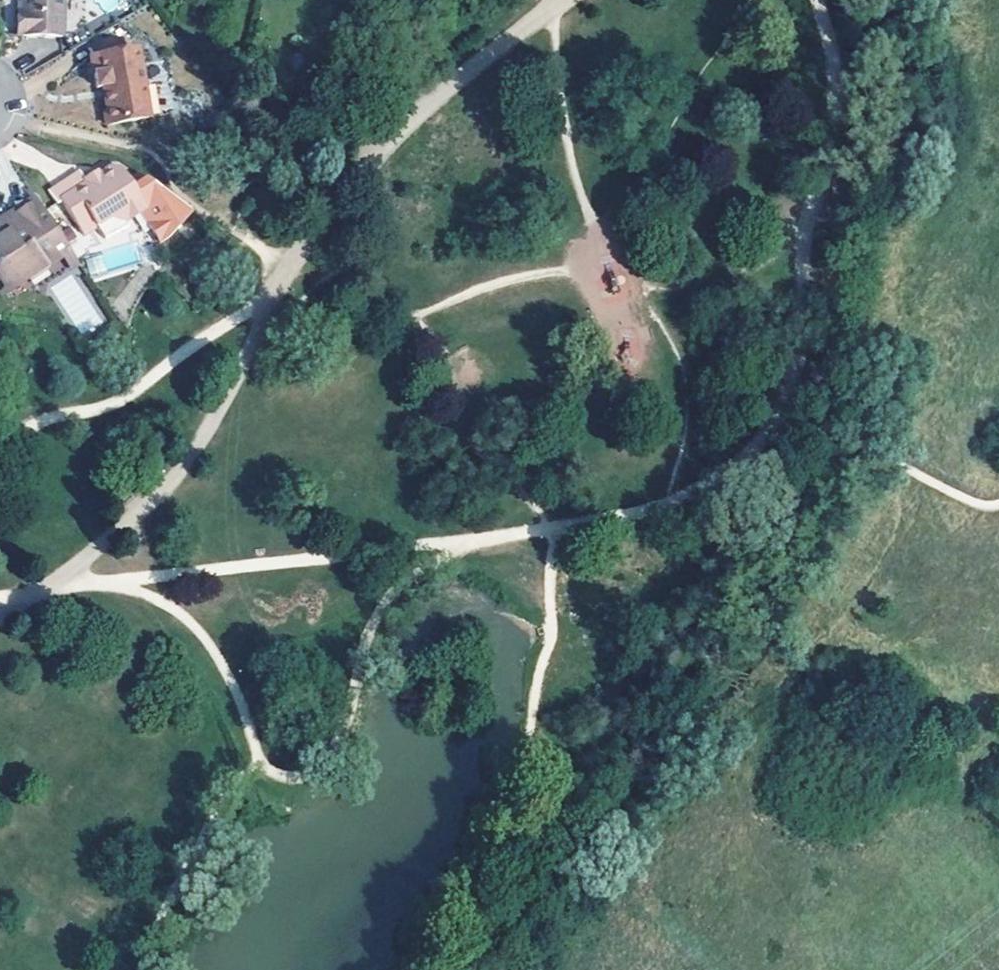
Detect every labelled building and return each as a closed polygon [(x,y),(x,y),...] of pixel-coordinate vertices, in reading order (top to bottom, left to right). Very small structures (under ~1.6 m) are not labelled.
[(24,6),(23,16),(17,16),(16,39),(61,40),(64,0),(24,0),(24,6)] [(101,117),(103,129),(144,123),(135,54),(97,58),(99,77),(91,78),(93,93),(101,92),(101,95),(104,117),(101,117)] [(90,59),(91,78),(99,77),(97,58),(90,59)] [(79,236),(94,226),(103,242),(120,239),(128,232),(123,224),(140,213),(155,237),(160,238),(189,219),(139,182),(127,190),(125,186),(116,173),(107,172),(95,179),(78,190),(72,194),(65,183),(45,195),(53,207),(57,204),(79,236)] [(65,183),(72,194),(78,190),(95,179),(93,175),(82,182),(77,175),(65,183)] [(127,190),(139,182),(136,179),(125,186),(127,190)] [(33,203),(28,195),(23,199),(28,206),(33,203)] [(33,203),(28,206),(11,217),(15,223),(10,226),(0,233),(0,238),(1,240),(0,241),(0,261),(0,262),(0,280),(5,289),(8,293),(25,282),(43,270),(57,262),(66,255),(33,203)] [(10,226),(15,223),(11,217),(0,224),(0,233),(10,226)] [(66,255),(57,262),(65,275),(75,268),(66,255)] [(46,275),(43,270),(25,282),(28,287),(46,275)] [(75,335),(101,324),(79,273),(53,283),(75,335)] [(8,293),(5,289),(0,292),(0,298),(8,293)]
